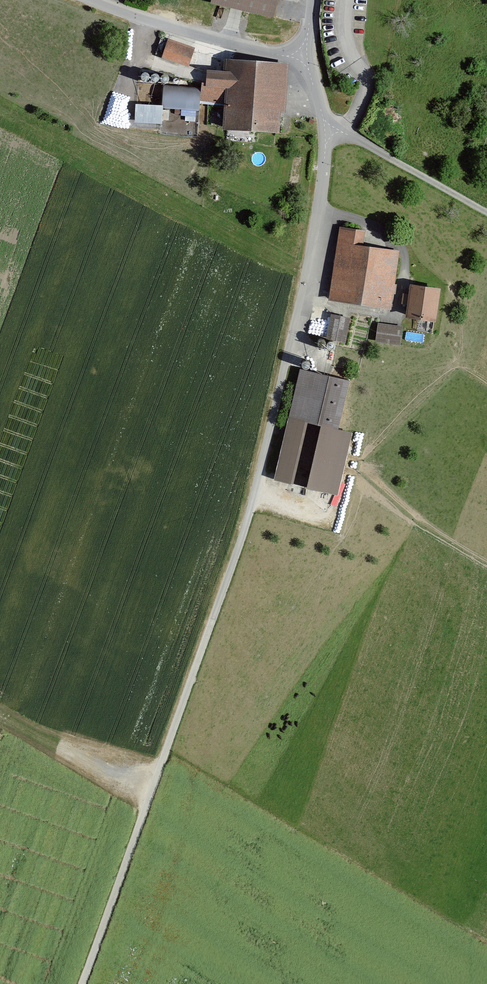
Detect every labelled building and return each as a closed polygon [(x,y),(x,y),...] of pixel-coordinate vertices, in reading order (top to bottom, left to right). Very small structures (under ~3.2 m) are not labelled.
[(209,2),(274,18),(278,0),(209,0),(209,2)] [(194,49),(168,40),(162,58),(188,67),(194,49)] [(207,81),(202,80),(200,100),(225,102),(223,128),(282,133),(288,63),(225,58),(224,68),(208,67),(207,81)] [(162,104),(135,103),(135,122),(161,123),(162,107),(199,110),(200,86),(163,84),(162,104)] [(364,233),(338,229),(328,301),(392,310),(400,252),(362,247),(364,233)] [(442,288),(411,284),(410,295),(404,294),(403,304),(408,305),(407,316),(437,320),(442,288)] [(350,319),(331,315),(326,338),(345,342),(350,319)] [(402,327),(378,324),(375,343),(400,345),(402,327)] [(350,380),(299,369),(288,419),(309,423),(323,426),(339,430),(350,380)] [(309,423),(288,419),(275,480),(295,484),(309,423)] [(339,430),(323,426),(309,488),(338,495),(352,433),(339,430)]
